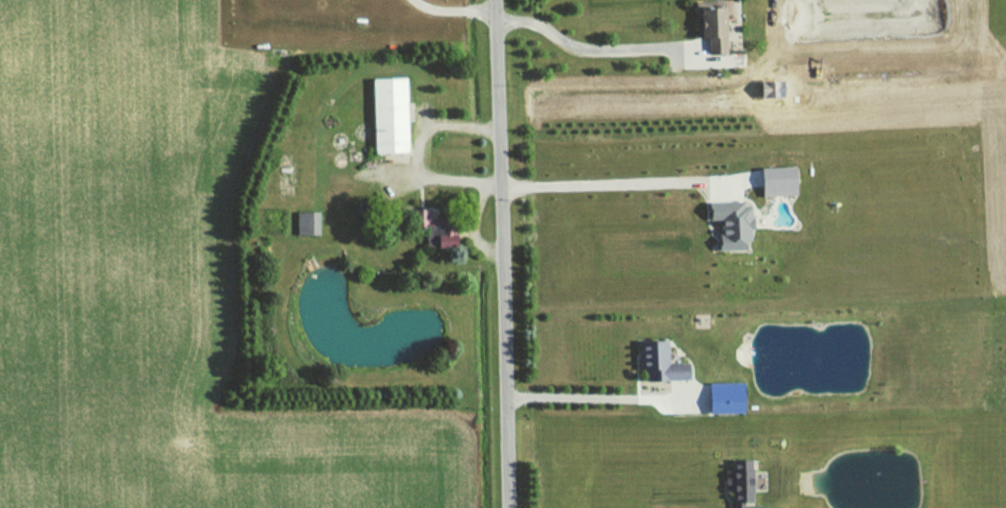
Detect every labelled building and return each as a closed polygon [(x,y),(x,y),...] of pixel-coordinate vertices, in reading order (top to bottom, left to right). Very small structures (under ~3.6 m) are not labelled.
[(718,54),(716,7),(690,8),(691,37),(702,37),(702,54),(718,54)] [(404,152),(403,78),(364,78),(366,153),(404,152)] [(752,168),(753,197),(788,195),(787,167),(752,168)] [(711,250),(737,250),(737,241),(744,240),(744,204),(700,204),(701,222),(710,222),(711,250)] [(426,225),(425,209),(407,210),(407,226),(426,225)] [(311,212),(290,212),(291,235),(312,235),(311,212)] [(446,247),(447,229),(437,229),(437,236),(429,235),(429,246),(446,247)] [(661,341),(640,341),(640,381),(685,380),(684,365),(662,365),(661,341)] [(701,383),(701,413),(739,413),(739,383),(701,383)] [(730,460),(730,469),(722,469),(723,500),(729,500),(729,507),(746,507),(745,460),(730,460)]
